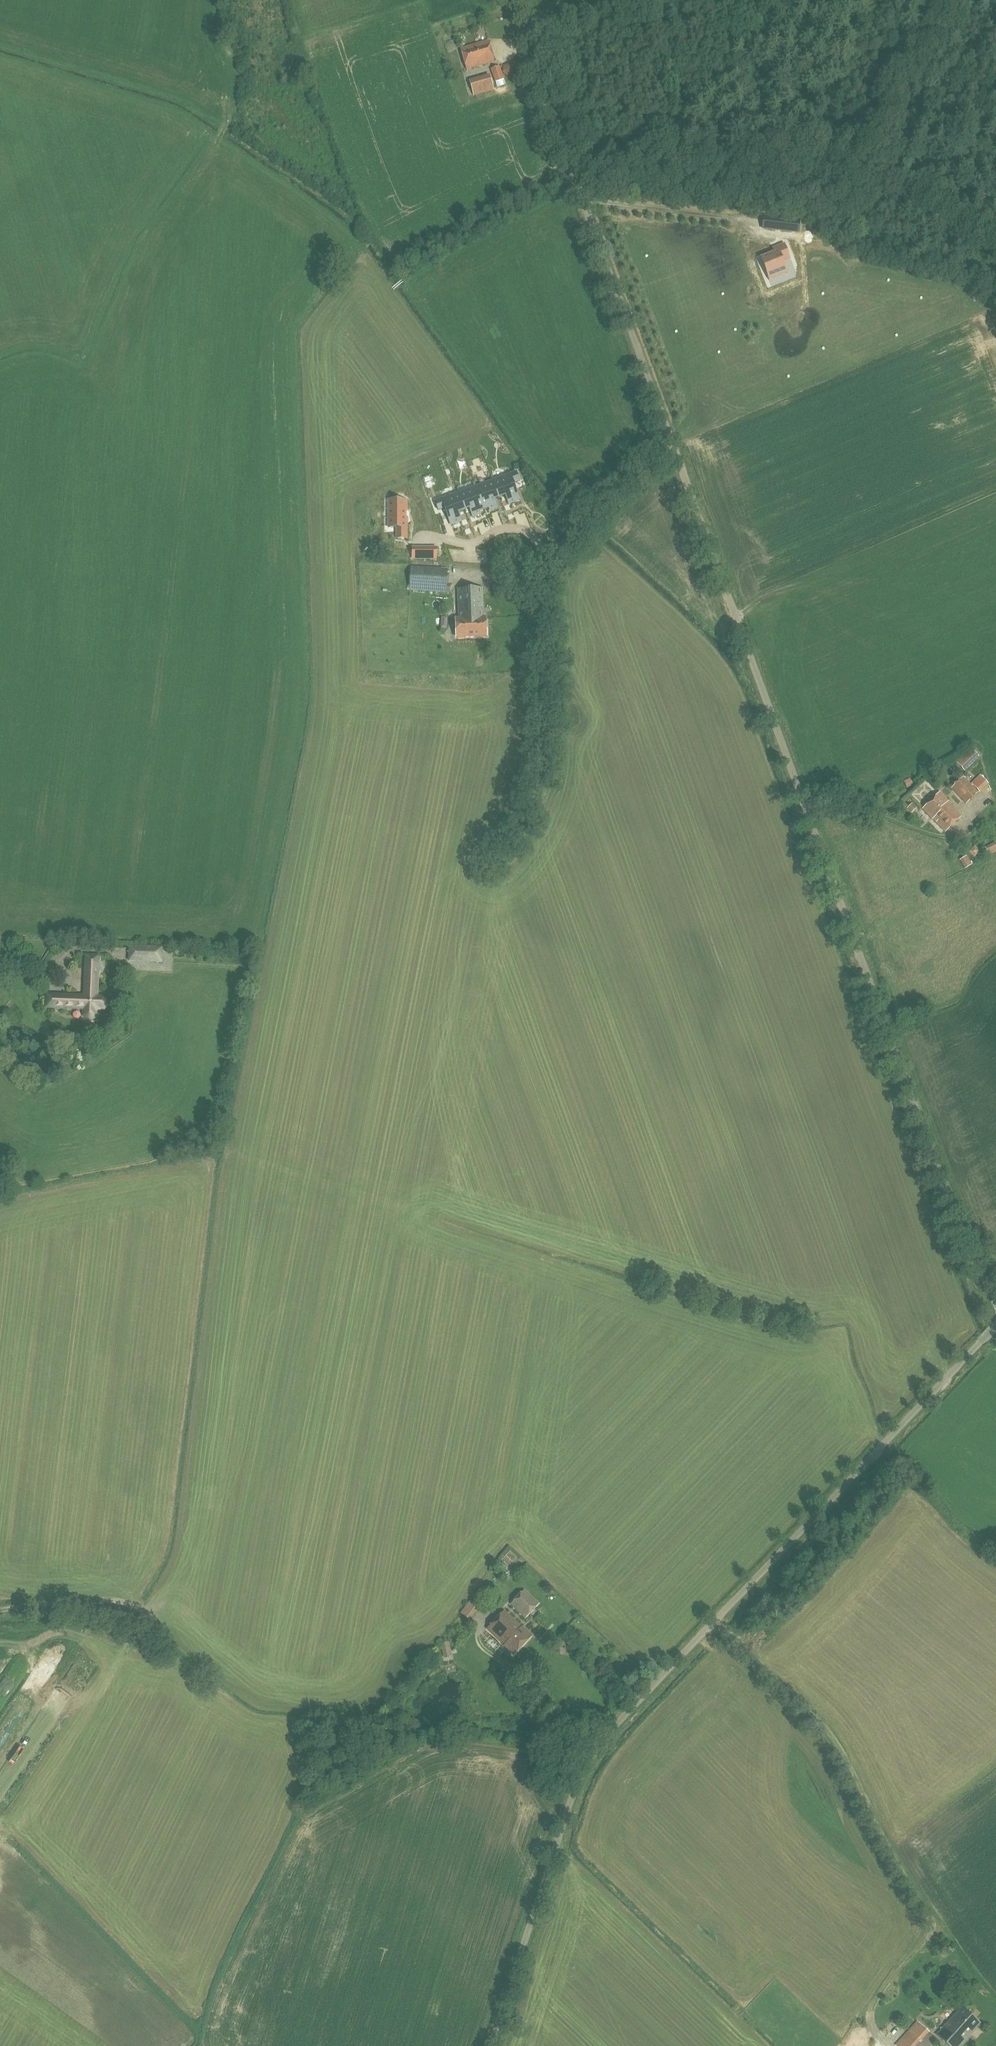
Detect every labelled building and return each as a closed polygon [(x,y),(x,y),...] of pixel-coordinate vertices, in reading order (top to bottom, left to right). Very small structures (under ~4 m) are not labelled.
[(467,69),(495,61),(488,40),(461,48),(467,69)] [(491,69),(492,71),(496,81),(504,78),(500,66),(491,69)] [(490,78),(470,84),(474,95),(494,89),(490,78)] [(775,218),(773,230),(799,233),(800,221),(775,218)] [(757,257),(764,273),(782,265),(780,259),(787,256),(781,242),(772,246),(774,249),(757,257)] [(518,470),(495,479),(501,496),(508,493),(511,502),(522,498),(515,481),(522,479),(518,470)] [(495,479),(478,486),(486,508),(491,507),(492,510),(500,507),(497,498),(501,496),(495,479)] [(478,486),(460,493),(467,509),(472,508),(475,517),(483,513),(482,510),(486,508),(478,486)] [(460,493),(437,502),(440,511),(447,509),(453,525),(464,521),(461,512),(467,509),(460,493)] [(407,498),(389,499),(390,527),(408,526),(408,515),(407,515),(406,508),(407,508),(407,498)] [(432,544),(409,545),(409,555),(432,555),(432,544)] [(450,592),(451,584),(447,584),(448,569),(398,566),(396,589),(450,592)] [(456,619),(456,621),(457,637),(487,636),(486,617),(488,617),(488,612),(484,612),(483,588),(458,589),(459,619),(456,619)] [(965,770),(979,757),(971,749),(957,762),(965,770)] [(966,804),(978,792),(963,777),(951,788),(966,804)] [(911,779),(904,782),(907,788),(913,785),(911,779)] [(945,832),(961,816),(948,802),(948,801),(940,793),(923,809),(932,819),(933,819),(945,832)] [(916,808),(912,804),(907,809),(912,813),(916,808)] [(966,857),(961,860),(960,860),(965,869),(971,865),(966,857)] [(163,963),(164,947),(129,944),(129,962),(163,963)] [(108,1005),(108,1001),(104,997),(98,996),(100,955),(86,955),(85,985),(86,985),(85,996),(48,994),(47,1006),(85,1008),(84,1015),(89,1019),(92,1019),(97,1015),(97,1009),(104,1009),(108,1005)] [(526,1618),(539,1603),(525,1589),(511,1604),(526,1618)] [(514,1655),(533,1635),(522,1626),(505,1610),(487,1629),(504,1645),(504,1646),(514,1655)] [(981,2023),(962,2007),(937,2035),(950,2045),(960,2045),(981,2023)] [(895,2045),(896,2045),(914,2045),(928,2031),(919,2024),(917,2021),(895,2045)]
